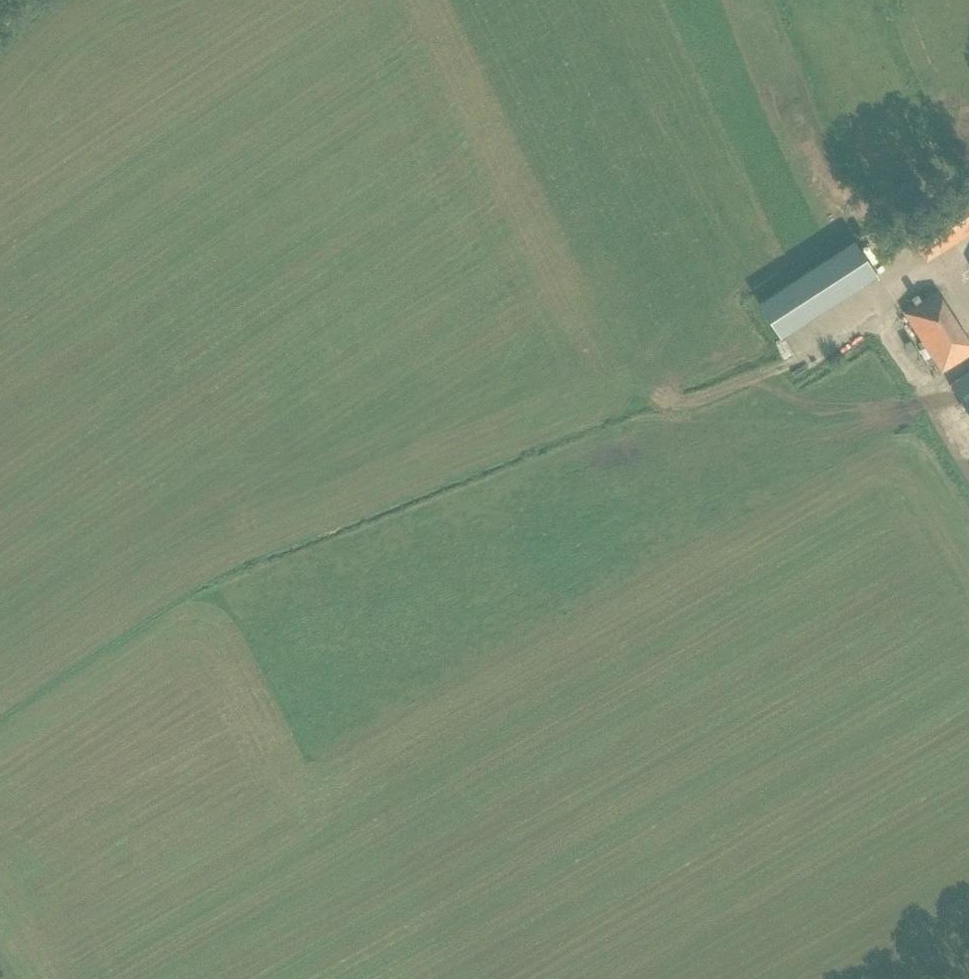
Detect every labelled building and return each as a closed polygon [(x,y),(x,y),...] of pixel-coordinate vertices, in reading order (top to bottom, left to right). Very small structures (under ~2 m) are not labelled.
[(765,298),(787,332),(884,269),(862,235),(765,298)] [(902,312),(941,372),(968,354),(968,340),(936,290),(902,312)] [(950,384),(968,415),(968,372),(950,384)]
